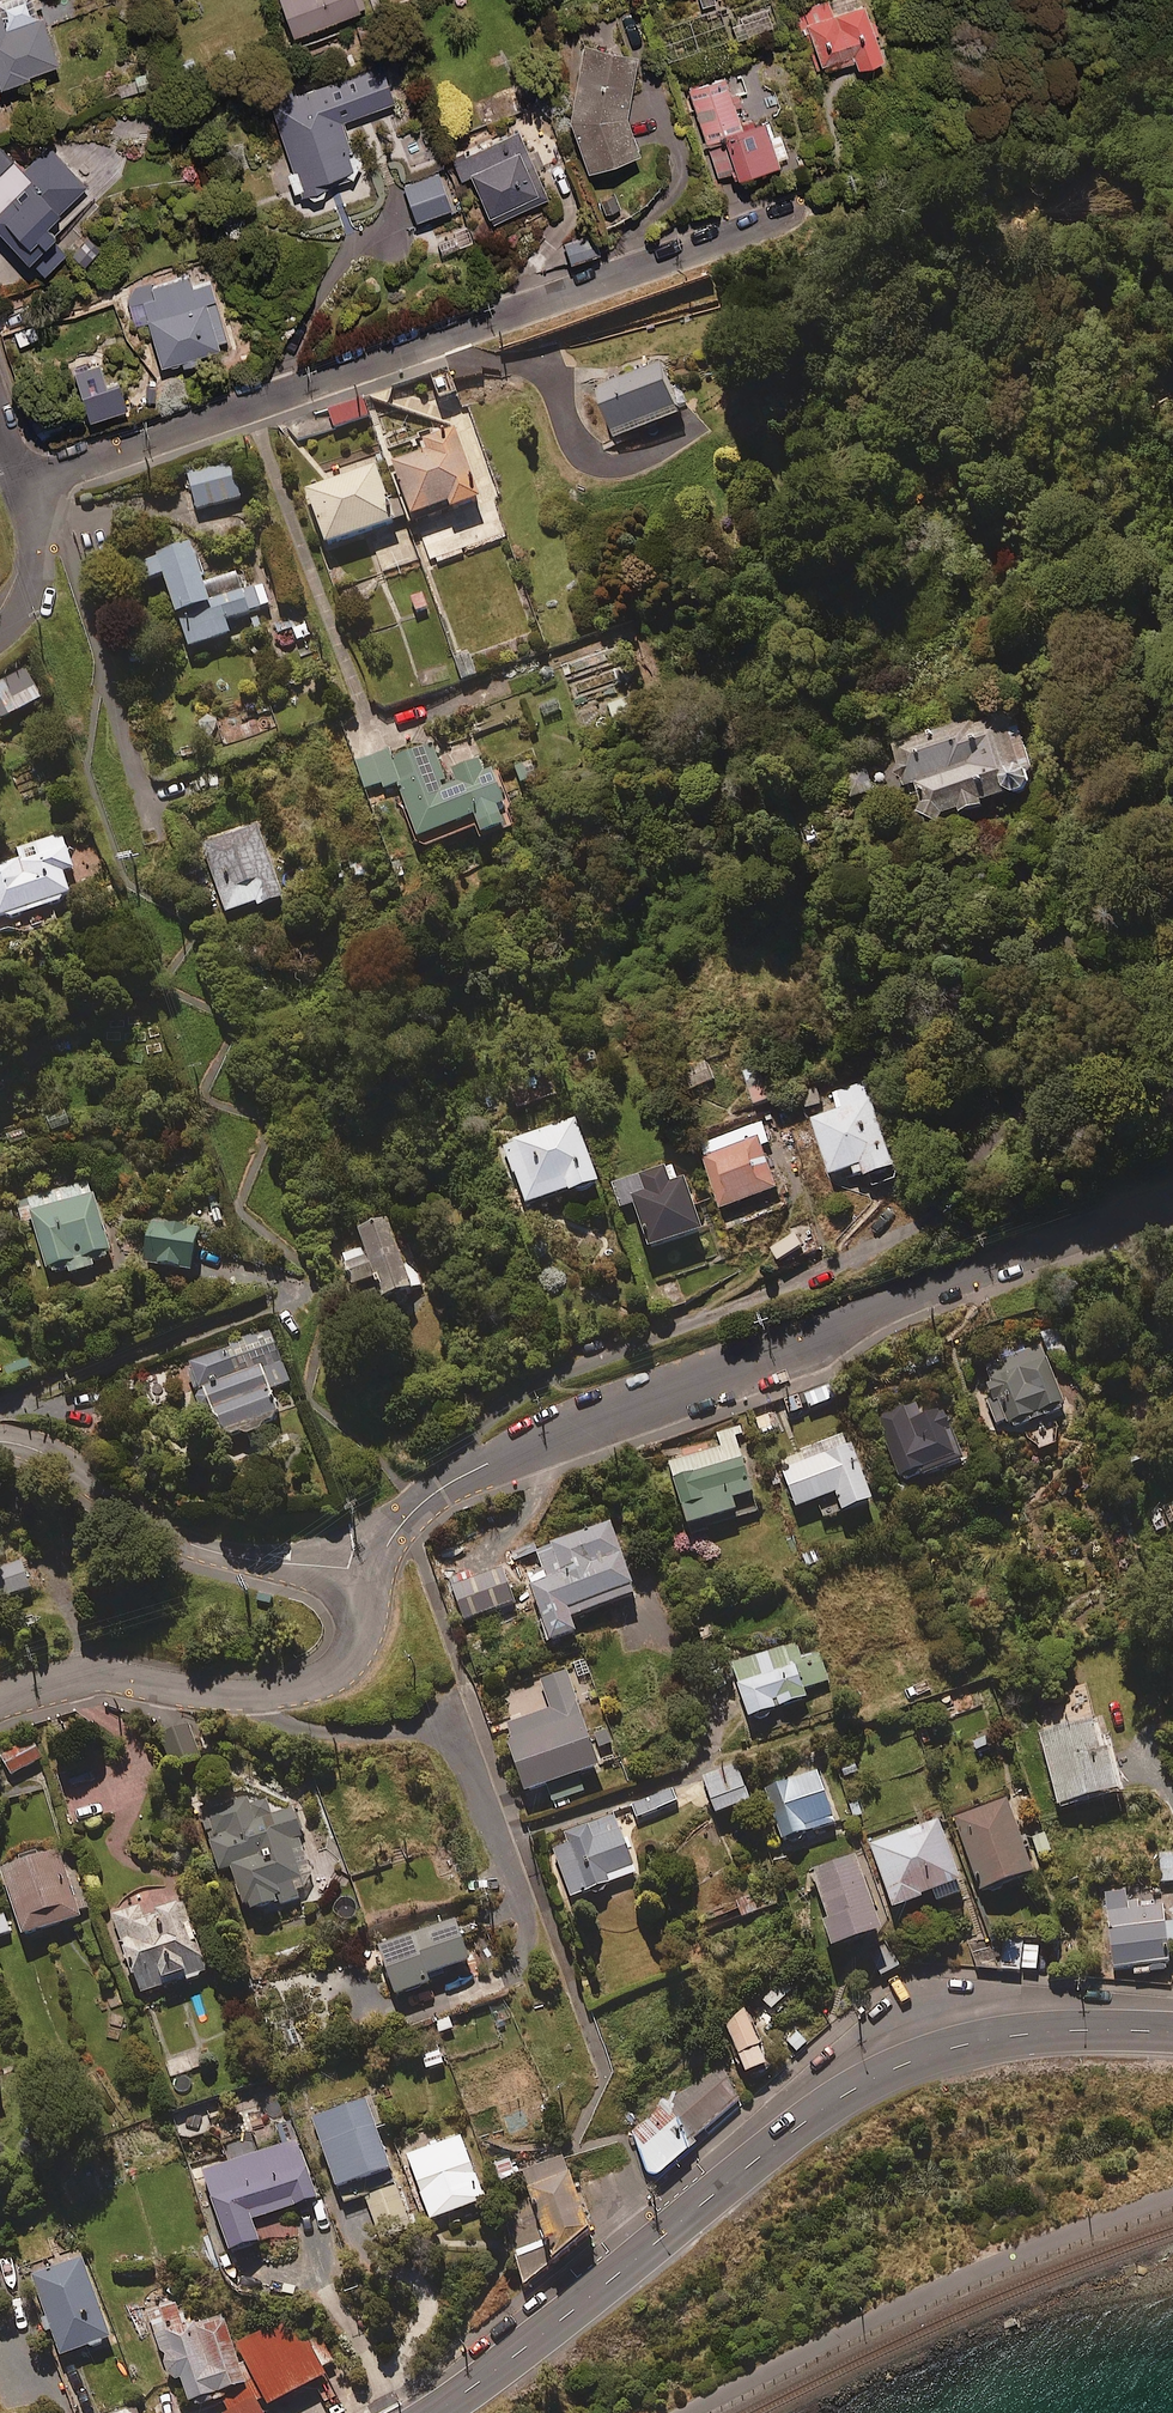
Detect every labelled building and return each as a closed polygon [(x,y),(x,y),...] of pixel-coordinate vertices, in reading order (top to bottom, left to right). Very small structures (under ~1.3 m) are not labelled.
[(38,0),(0,0),(0,75),(1,78),(59,57),(38,0)] [(359,0),(283,0),(294,29),(361,4),(359,0)] [(703,8),(720,3),(719,0),(700,0),(703,8)] [(865,0),(860,0),(836,9),(832,0),(829,0),(815,5),(818,13),(803,19),(823,67),(855,54),(857,59),(884,49),(865,0)] [(774,19),(767,2),(731,18),(738,34),(774,19)] [(637,50),(584,41),(573,107),(587,161),(639,142),(627,108),(637,50)] [(395,101),(383,65),(271,103),(301,189),(328,179),(325,171),(357,160),(343,119),(395,101)] [(743,124),(725,77),(689,90),(721,177),(789,152),(782,133),(774,136),(766,115),(743,124)] [(548,192),(520,128),(453,159),(460,176),(471,171),(491,217),(548,192)] [(20,255),(27,249),(34,256),(29,261),(39,271),(65,247),(51,231),(95,191),(49,140),(0,185),(0,234),(20,255)] [(452,205),(439,170),(404,183),(417,218),(452,205)] [(90,230),(71,248),(83,260),(101,243),(90,230)] [(602,252),(594,230),(566,239),(574,261),(602,252)] [(227,336),(209,271),(126,293),(134,324),(150,320),(161,360),(204,348),(202,343),(227,336)] [(100,356),(78,362),(92,410),(127,400),(119,372),(106,376),(100,356)] [(681,412),(662,363),(595,388),(614,438),(681,412)] [(369,417),(364,397),(329,407),(334,427),(369,417)] [(481,494),(455,425),(420,439),(424,449),(392,461),(412,512),(450,497),(453,505),(481,494)] [(242,497),(231,461),(187,474),(197,509),(242,497)] [(395,526),(375,471),(305,497),(325,552),(395,526)] [(211,598),(190,539),(141,556),(148,576),(164,571),(189,645),(230,631),(227,620),(271,605),(263,581),(211,598)] [(419,559),(413,541),(376,553),(382,572),(419,559)] [(26,666),(0,681),(0,715),(1,717),(41,694),(26,666)] [(1005,726),(1002,711),(924,728),(925,733),(890,741),(900,783),(911,781),(919,816),(980,802),(978,796),(1030,785),(1016,724),(1005,726)] [(483,832),(507,823),(500,804),(507,801),(494,767),(483,771),(478,757),(452,767),(457,780),(443,784),(441,778),(445,776),(432,741),(392,755),(390,749),(354,762),(363,787),(383,780),(384,785),(398,780),(417,832),(475,811),(483,832)] [(872,790),(867,766),(847,771),(853,795),(872,790)] [(203,843),(226,910),(255,900),(257,906),(284,897),(258,823),(203,843)] [(62,833),(17,848),(20,857),(0,864),(0,930),(11,927),(8,915),(72,894),(64,871),(74,867),(62,833)] [(710,1053),(683,1063),(693,1089),(720,1078),(710,1053)] [(836,1108),(811,1118),(833,1173),(854,1164),(858,1173),(868,1169),(874,1185),(903,1174),(866,1080),(831,1094),(836,1108)] [(820,1084),(799,1088),(804,1111),(825,1107),(820,1084)] [(45,1113),(52,1132),(73,1124),(66,1105),(45,1113)] [(597,1175),(575,1116),(503,1143),(525,1202),(597,1175)] [(781,1184),(758,1124),(701,1145),(723,1206),(781,1184)] [(670,1181),(664,1165),(613,1184),(621,1206),(635,1201),(652,1246),(703,1227),(684,1176),(670,1181)] [(89,1178),(13,1201),(23,1234),(36,1231),(49,1275),(67,1269),(68,1273),(95,1265),(94,1261),(107,1257),(111,1249),(89,1178)] [(198,1224),(153,1217),(146,1261),(191,1268),(198,1224)] [(406,1266),(389,1217),(359,1227),(366,1247),(343,1255),(354,1284),(376,1276),(383,1297),(418,1284),(411,1264),(406,1266)] [(290,1381),(270,1331),(187,1364),(198,1391),(204,1388),(225,1440),(282,1417),(270,1389),(290,1381)] [(992,1383),(986,1386),(991,1399),(986,1401),(996,1425),(1008,1420),(1009,1425),(1012,1423),(1014,1428),(1052,1413),(1050,1409),(1066,1402),(1042,1343),(985,1367),(992,1383)] [(920,1412),(916,1401),(878,1415),(899,1476),(924,1468),(926,1474),(966,1461),(946,1403),(920,1412)] [(753,1490),(733,1429),(699,1440),(703,1452),(669,1463),(688,1523),(737,1507),(733,1496),(753,1490)] [(874,1497),(848,1431),(797,1451),(799,1456),(780,1464),(797,1506),(817,1498),(825,1517),(874,1497)] [(638,1592),(611,1521),(516,1557),(548,1642),(577,1631),(572,1617),(638,1592)] [(23,1560),(0,1566),(0,1597),(31,1589),(23,1560)] [(515,1604),(504,1567),(452,1583),(463,1620),(515,1604)] [(800,1656),(796,1642),(732,1663),(749,1715),(808,1696),(805,1688),(829,1681),(819,1650),(800,1656)] [(590,1734),(567,1670),(540,1680),(549,1708),(507,1723),(512,1737),(507,1739),(526,1792),(547,1784),(553,1802),(586,1790),(580,1773),(618,1759),(607,1728),(590,1734)] [(1094,1717),(1040,1732),(1060,1804),(1121,1786),(1109,1742),(1101,1744),(1094,1717)] [(201,1756),(188,1723),(159,1734),(173,1768),(201,1756)] [(42,1756),(31,1738),(1,1756),(12,1775),(42,1756)] [(751,1799),(738,1763),(703,1775),(716,1812),(751,1799)] [(837,1821),(818,1768),(765,1787),(783,1840),(837,1821)] [(678,1800),(673,1787),(632,1803),(637,1816),(678,1800)] [(1034,1870),(1008,1798),(955,1817),(981,1889),(1034,1870)] [(298,1890),(306,1888),(312,1877),(294,1808),(271,1814),(267,1800),(205,1816),(220,1872),(233,1869),(240,1896),(249,1894),(253,1909),(300,1897),(298,1890)] [(615,1813),(564,1833),(567,1842),(552,1848),(571,1896),(638,1871),(615,1813)] [(966,1890),(940,1818),(872,1843),(894,1905),(934,1890),(938,1900),(966,1890)] [(81,1915),(58,1848),(1,1868),(23,1935),(81,1915)] [(884,1925),(856,1852),(810,1870),(838,1943),(884,1925)] [(1161,1852),(1160,1881),(1172,1882),(1172,1853),(1161,1852)] [(1168,1920),(1167,1905),(1139,1906),(1139,1900),(1129,1900),(1128,1891),(1104,1892),(1105,1922),(1110,1922),(1112,1972),(1132,1971),(1132,1976),(1153,1975),(1153,1970),(1171,1969),(1171,1949),(1172,1949),(1172,1920),(1168,1920)] [(208,1970),(184,1901),(142,1916),(138,1905),(113,1913),(142,1994),(208,1970)] [(4,1914),(0,1915),(0,1935),(11,1931),(4,1914)] [(470,1960),(457,1919),(380,1945),(397,1994),(432,1982),(429,1974),(470,1960)] [(760,1999),(772,2011),(793,1990),(781,1978),(760,1999)] [(770,2061),(745,2009),(722,2020),(747,2072),(770,2061)] [(785,2042),(798,2054),(814,2036),(801,2024),(785,2042)] [(444,2063),(438,2041),(419,2047),(426,2068),(444,2063)] [(188,2053),(166,2059),(170,2075),(192,2069),(188,2053)] [(632,2130),(648,2178),(696,2144),(692,2138),(742,2101),(717,2066),(632,2130)] [(348,2186),(352,2199),(371,2193),(366,2180),(393,2171),(368,2097),(313,2116),(338,2190),(348,2186)] [(485,2198),(461,2135),(406,2155),(430,2219),(485,2198)] [(317,2197),(297,2139),(202,2171),(230,2250),(260,2240),(253,2219),(317,2197)] [(561,2151),(517,2169),(546,2238),(522,2252),(524,2284),(591,2225),(561,2151)] [(399,2188),(368,2198),(380,2238),(411,2228),(399,2188)] [(111,2338),(82,2250),(28,2268),(58,2356),(111,2338)] [(187,2327),(179,2302),(161,2308),(166,2324),(152,2329),(169,2381),(181,2377),(189,2401),(245,2383),(223,2315),(187,2327)] [(268,2405),(326,2375),(322,2367),(335,2361),(326,2342),(313,2349),(297,2317),(273,2329),(271,2326),(237,2344),(268,2405)] [(255,2392),(224,2406),(227,2412),(265,2412),(255,2392)]
